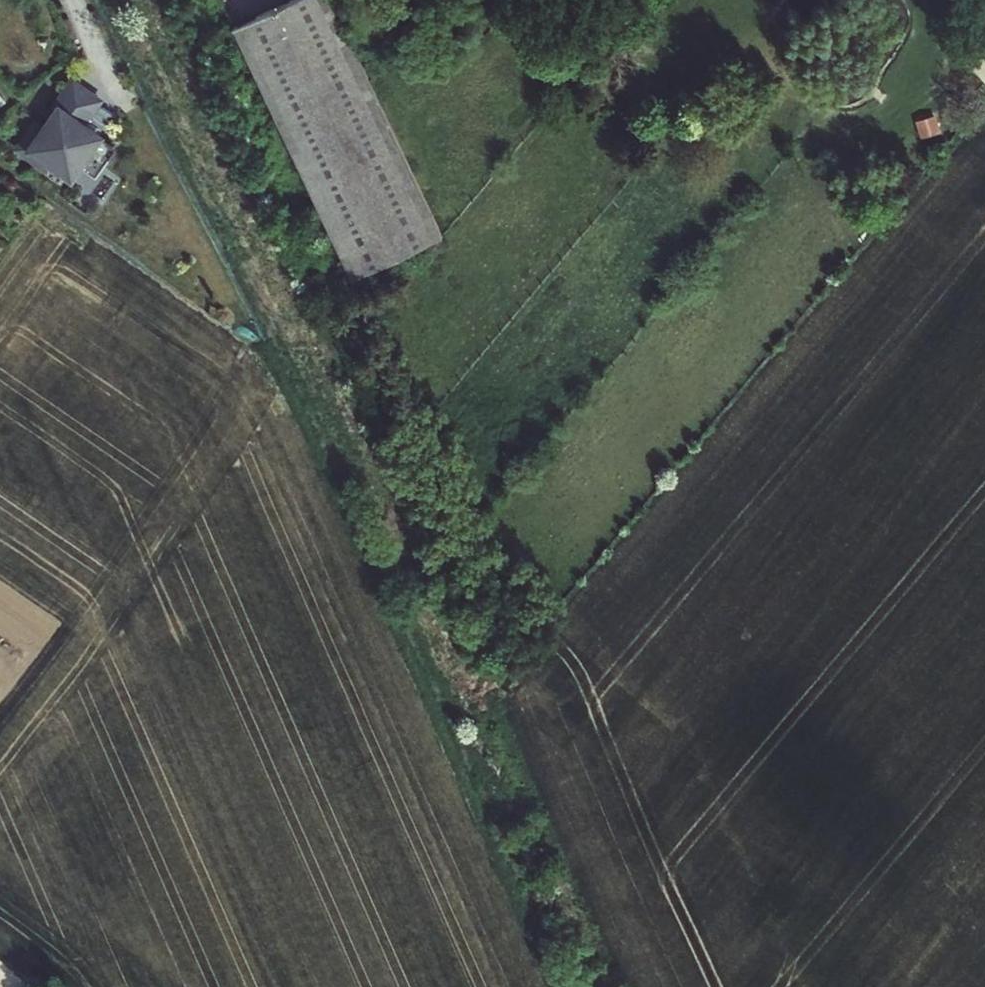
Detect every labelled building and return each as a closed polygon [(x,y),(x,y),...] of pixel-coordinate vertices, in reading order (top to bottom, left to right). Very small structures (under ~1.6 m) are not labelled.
[(335,0),(293,0),(224,36),(342,287),(445,236),(335,0)] [(62,113),(34,160),(87,192),(116,145),(62,113)]
